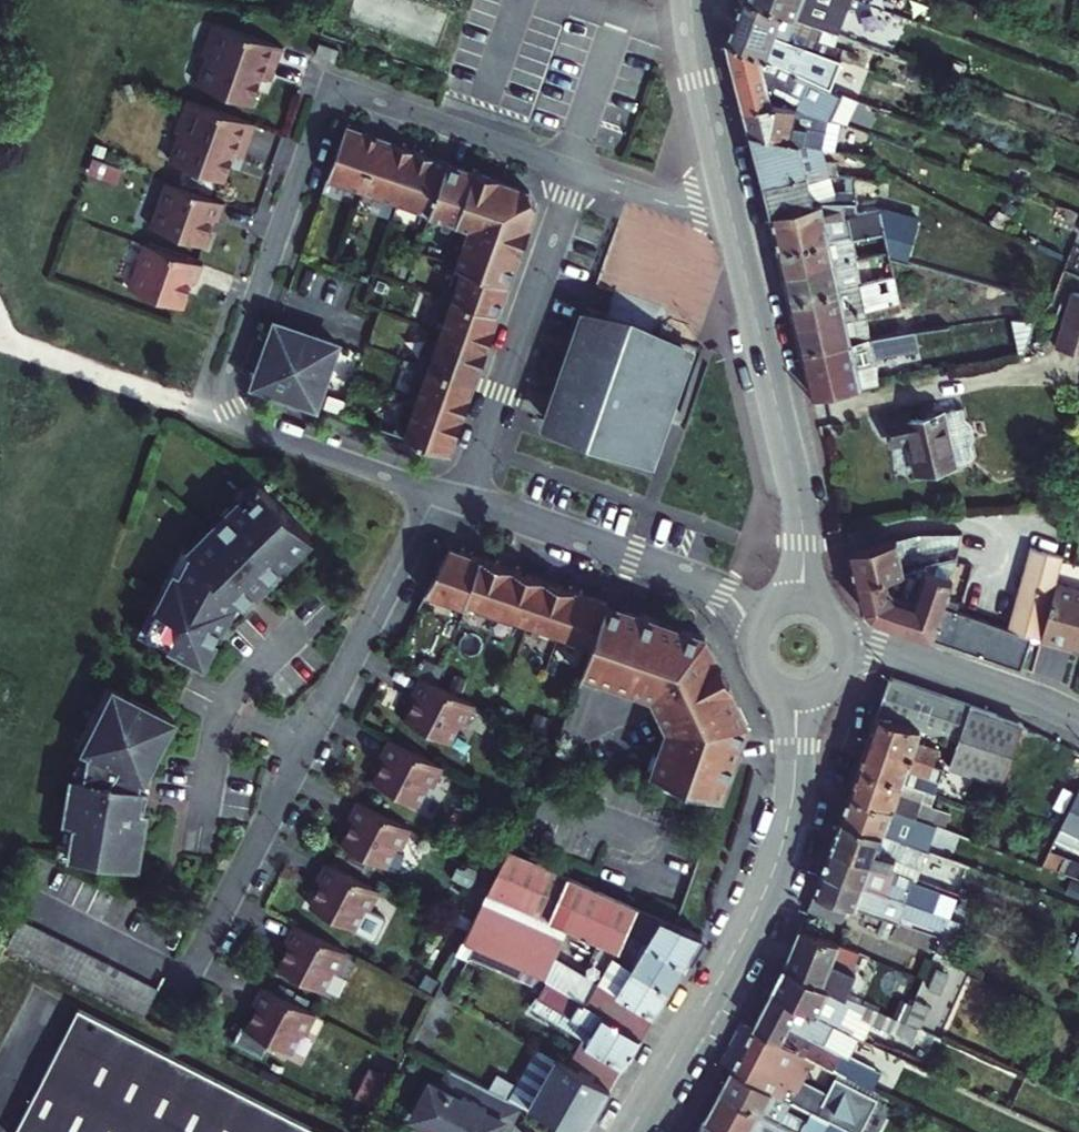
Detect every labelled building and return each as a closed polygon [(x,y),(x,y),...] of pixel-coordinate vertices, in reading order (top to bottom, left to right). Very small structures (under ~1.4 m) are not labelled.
[(754,0),(733,0),(728,16),(781,36),(789,13),(754,0)] [(789,13),(835,29),(845,0),(754,0),(789,13)] [(789,13),(781,36),(793,40),(796,33),(801,17),(789,13)] [(207,16),(195,47),(200,50),(212,18),(207,16)] [(728,16),(719,38),(771,62),(781,36),(728,16)] [(273,41),(212,18),(200,50),(204,51),(194,79),(244,98),(254,71),(261,74),(273,41)] [(793,40),(796,42),(813,48),(822,51),(825,44),(796,33),(793,40)] [(825,44),(822,51),(848,61),(854,44),(829,34),(825,44)] [(787,68),(793,51),(796,42),(793,40),(781,36),(771,62),(787,68)] [(719,38),(739,104),(770,101),(790,107),(792,108),(797,97),(825,107),(827,101),(854,110),(859,97),(808,78),(787,68),(771,62),(719,38)] [(273,41),(261,74),(264,75),(276,42),(273,41)] [(813,48),(796,42),(793,51),(809,57),(813,48)] [(204,51),(200,50),(190,77),(194,79),(204,51)] [(178,92),(166,123),(172,125),(184,94),(178,92)] [(165,154),(215,174),(225,147),(232,149),(244,117),(184,94),(172,125),(175,127),(165,154)] [(739,104),(745,126),(796,138),(820,143),(821,125),(821,117),(790,107),(770,101),(739,104)] [(244,117),(232,149),(235,150),(247,118),(244,117)] [(319,173),(353,185),(388,197),(421,209),(460,223),(441,277),(448,280),(444,291),(435,288),(425,311),(436,315),(432,326),(429,336),(418,332),(410,356),(401,380),(412,384),(408,394),(405,405),(394,401),(385,426),(442,445),(454,410),(466,376),(478,341),(490,306),(528,198),(521,184),(440,156),(406,145),(372,133),(337,121),(319,173)] [(172,125),(161,153),(165,154),(175,127),(172,125)] [(745,126),(756,175),(803,171),(796,138),(745,126)] [(829,189),(820,143),(796,138),(803,171),(809,200),(819,199),(849,199),(851,206),(876,203),(875,200),(874,192),(875,173),(853,170),(850,189),(829,189)] [(843,171),(853,170),(855,149),(845,147),(843,171)] [(756,175),(763,207),(809,200),(803,171),(756,175)] [(216,196),(158,174),(149,196),(154,198),(146,221),(194,239),(205,212),(210,214),(216,196)] [(154,198),(149,196),(141,219),(146,221),(154,198)] [(763,207),(771,244),(845,230),(847,238),(871,234),(870,225),(879,223),(876,203),(851,206),(849,199),(819,199),(809,200),(763,207)] [(1005,239),(875,200),(876,203),(879,223),(884,248),(884,249),(993,282),(1005,239)] [(870,225),(871,234),(874,250),(884,248),(879,223),(870,225)] [(771,244),(776,269),(851,255),(847,238),(845,230),(771,244)] [(670,304),(706,317),(731,247),(694,234),(687,253),(702,258),(693,282),(679,277),(670,304)] [(125,283),(173,301),(183,274),(188,276),(195,258),(136,236),(128,258),(133,260),(125,283)] [(888,273),(884,249),(884,248),(874,250),(879,275),(888,273)] [(776,269),(782,293),(856,279),(851,255),(776,269)] [(133,260),(128,258),(120,281),(125,283),(133,260)] [(893,299),(888,273),(879,275),(884,300),(893,299)] [(782,293),(787,318),(861,304),(884,300),(879,275),(856,279),(782,293)] [(1075,284),(1054,334),(1078,344),(1078,285),(1075,284)] [(898,328),(893,299),(884,300),(889,329),(898,328)] [(787,318),(794,346),(868,333),(861,304),(787,318)] [(1018,307),(1006,309),(1014,349),(1020,349),(1034,314),(1018,307)] [(606,320),(575,310),(561,351),(563,352),(554,377),(562,380),(558,390),(550,387),(541,415),(646,452),(682,347),(633,329),(636,320),(609,310),(606,320)] [(268,317),(251,367),(258,381),(308,399),(329,338),(268,317)] [(868,333),(794,346),(805,390),(873,379),(869,354),(910,347),(906,326),(898,328),(889,329),(868,333)] [(320,389),(316,401),(334,408),(339,395),(320,389)] [(932,408),(931,406),(928,407),(928,402),(922,397),(912,398),(907,404),(908,409),(892,410),(892,405),(873,407),(874,414),(874,415),(874,416),(875,417),(875,418),(876,419),(877,420),(878,421),(879,421),(880,421),(881,421),(882,432),(893,431),(896,466),(938,462),(937,461),(947,460),(946,448),(950,441),(948,425),(943,419),(942,407),(932,408)] [(249,476),(233,492),(237,496),(241,500),(257,484),(249,476)] [(304,531),(257,484),(241,500),(237,496),(228,505),(227,505),(186,546),(185,547),(186,548),(174,571),(164,566),(152,590),(159,594),(143,627),(149,630),(200,655),(222,610),(218,608),(227,591),(236,600),(252,584),(249,581),(259,571),(262,574),(277,558),(273,554),(282,544),(287,549),(304,531)] [(849,576),(884,568),(894,566),(890,551),(951,538),(953,526),(910,528),(841,543),(845,558),(849,576)] [(186,546),(177,541),(164,566),(174,571),(186,548),(185,547),(186,546)] [(474,552),(442,541),(419,588),(457,601),(459,596),(472,600),(471,606),(489,612),(507,618),(509,613),(522,617),(535,622),(533,627),(552,633),(570,640),(572,635),(585,639),(577,662),(594,668),(596,669),(648,687),(663,720),(647,766),(715,789),(729,750),(741,716),(699,629),(475,551),(474,552)] [(1010,594),(1044,604),(1051,578),(1057,555),(1059,549),(1026,541),(1010,594)] [(282,544),(273,554),(277,558),(287,549),(282,544)] [(884,568),(849,576),(855,600),(864,610),(924,631),(935,599),(944,573),(918,564),(906,594),(880,584),(878,577),(885,575),(884,568)] [(259,571),(249,581),(252,584),(262,574),(259,571)] [(1035,633),(1067,646),(1070,639),(1078,642),(1078,588),(1051,578),(1044,604),(1035,633)] [(143,627),(159,594),(152,590),(133,629),(146,635),(149,630),(143,627)] [(236,600),(227,591),(218,608),(222,610),(224,611),(236,600)] [(935,599),(924,631),(954,641),(1015,664),(1027,630),(1035,633),(1044,604),(1010,594),(1002,622),(935,599)] [(594,668),(577,662),(574,670),(591,676),(594,668)] [(469,698),(414,670),(406,687),(411,689),(399,713),(444,736),(454,716),(458,718),(469,698)] [(870,709),(914,724),(951,737),(1005,756),(1017,722),(882,672),(870,709)] [(103,681),(93,702),(103,707),(113,687),(103,681)] [(170,715),(113,687),(103,707),(93,702),(75,739),(87,745),(85,757),(82,773),(72,772),(65,818),(76,820),(70,853),(133,864),(140,820),(136,820),(139,804),(134,803),(138,782),(139,772),(141,772),(170,715)] [(909,738),(914,724),(870,709),(861,735),(928,759),(932,746),(909,738)] [(1021,729),(1008,755),(1032,766),(1044,740),(1021,729)] [(437,760),(383,732),(375,748),(379,751),(367,775),(413,798),(423,778),(427,780),(437,760)] [(861,735),(852,761),(919,786),(928,759),(861,735)] [(951,737),(941,764),(994,783),(1006,756),(1005,756),(951,737)] [(75,755),(72,772),(82,773),(85,757),(75,755)] [(919,786),(852,761),(843,787),(886,804),(910,813),(919,786)] [(146,784),(138,782),(134,803),(139,804),(136,820),(140,820),(146,784)] [(1074,783),(1053,834),(1078,847),(1078,786),(1074,783)] [(835,812),(920,844),(922,839),(903,831),(906,824),(883,815),(886,804),(843,787),(835,812)] [(406,822),(352,794),(343,810),(348,813),(336,837),(381,860),(392,840),(396,842),(406,822)] [(910,813),(886,804),(883,815),(906,824),(910,813)] [(825,840),(866,856),(883,863),(887,851),(914,862),(920,844),(835,812),(829,828),(825,840)] [(65,818),(63,818),(57,851),(70,853),(76,820),(65,818)] [(951,829),(935,823),(933,829),(949,836),(951,829)] [(825,840),(817,864),(900,896),(904,885),(886,878),(888,873),(864,863),(866,856),(825,840)] [(579,962),(595,969),(604,948),(608,941),(612,942),(620,925),(631,900),(503,842),(458,934),(535,972),(539,973),(549,950),(563,921),(593,934),(579,962)] [(883,863),(890,865),(910,873),(914,862),(887,851),(883,863)] [(1051,868),(1078,879),(1078,859),(1078,862),(1059,853),(1051,868)] [(375,884),(320,856),(312,872),(317,875),(305,898),(350,922),(360,902),(364,904),(375,884)] [(883,863),(866,856),(864,863),(888,873),(890,865),(883,863)] [(809,885),(844,899),(890,916),(894,906),(948,927),(953,916),(900,896),(817,864),(809,885)] [(929,887),(931,881),(922,878),(920,884),(929,887)] [(809,885),(801,906),(835,919),(844,899),(809,885)] [(620,925),(678,957),(695,929),(631,900),(620,925)] [(17,911),(3,938),(17,946),(31,953),(45,960),(58,967),(72,974),(85,981),(99,988),(113,995),(126,1002),(141,1009),(155,982),(140,975),(126,968),(113,961),(99,954),(86,947),(72,940),(58,933),(45,926),(31,919),(17,911)] [(344,945),(289,917),(281,934),(286,936),(273,960),(319,983),(329,964),(333,966),(344,945)] [(854,945),(795,921),(780,960),(841,990),(851,966),(846,964),(854,945)] [(1076,922),(1064,946),(1078,954),(1078,924),(1076,922)] [(634,948),(626,961),(664,982),(678,957),(620,925),(612,942),(608,941),(604,948),(613,953),(620,940),(634,948)] [(458,934),(447,955),(454,958),(459,949),(530,982),(535,972),(458,934)] [(664,982),(626,961),(613,953),(604,948),(595,969),(592,974),(648,1008),(664,982)] [(636,1029),(648,1008),(592,974),(549,950),(539,973),(544,976),(636,1029)] [(934,957),(907,1019),(940,1034),(968,972),(934,957)] [(780,960),(768,984),(820,1010),(848,1025),(862,1000),(841,990),(780,960)] [(535,972),(530,982),(538,986),(544,976),(539,973),(535,972)] [(620,1056),(636,1029),(544,976),(538,986),(527,1002),(579,1032),(566,1055),(607,1078),(620,1056)] [(312,1007),(258,979),(249,996),(254,998),(243,1021),(238,1019),(230,1036),(258,1050),(265,1034),(287,1045),(298,1025),(302,1028),(312,1007)] [(749,1021),(809,1052),(830,1063),(837,1049),(808,1034),(820,1010),(768,984),(749,1021)] [(73,1002),(6,1131),(326,1131),(73,1002)] [(749,1021),(726,1065),(779,1092),(809,1107),(828,1117),(855,1130),(874,1092),(831,1070),(822,1088),(798,1075),(809,1052),(749,1021)] [(554,1048),(527,1096),(581,1126),(607,1078),(566,1055),(554,1048)] [(849,1055),(837,1049),(830,1063),(842,1069),(849,1055)] [(445,1056),(435,1076),(440,1078),(450,1059),(445,1056)] [(409,1108),(455,1131),(497,1131),(499,1127),(494,1124),(511,1090),(450,1059),(440,1078),(435,1076),(428,1072),(409,1108)] [(726,1065),(716,1086),(786,1124),(796,1129),(804,1115),(775,1099),(779,1092),(726,1065)] [(786,1124),(716,1086),(698,1114),(729,1131),(730,1131),(732,1131),(781,1131),(786,1124)] [(499,1127),(497,1131),(503,1131),(522,1096),(511,1090),(494,1124),(499,1127)] [(801,1131),(820,1131),(828,1117),(809,1107),(804,1115),(796,1129),(801,1131)] [(698,1114),(686,1131),(732,1131),(730,1131),(729,1131),(698,1114)]
